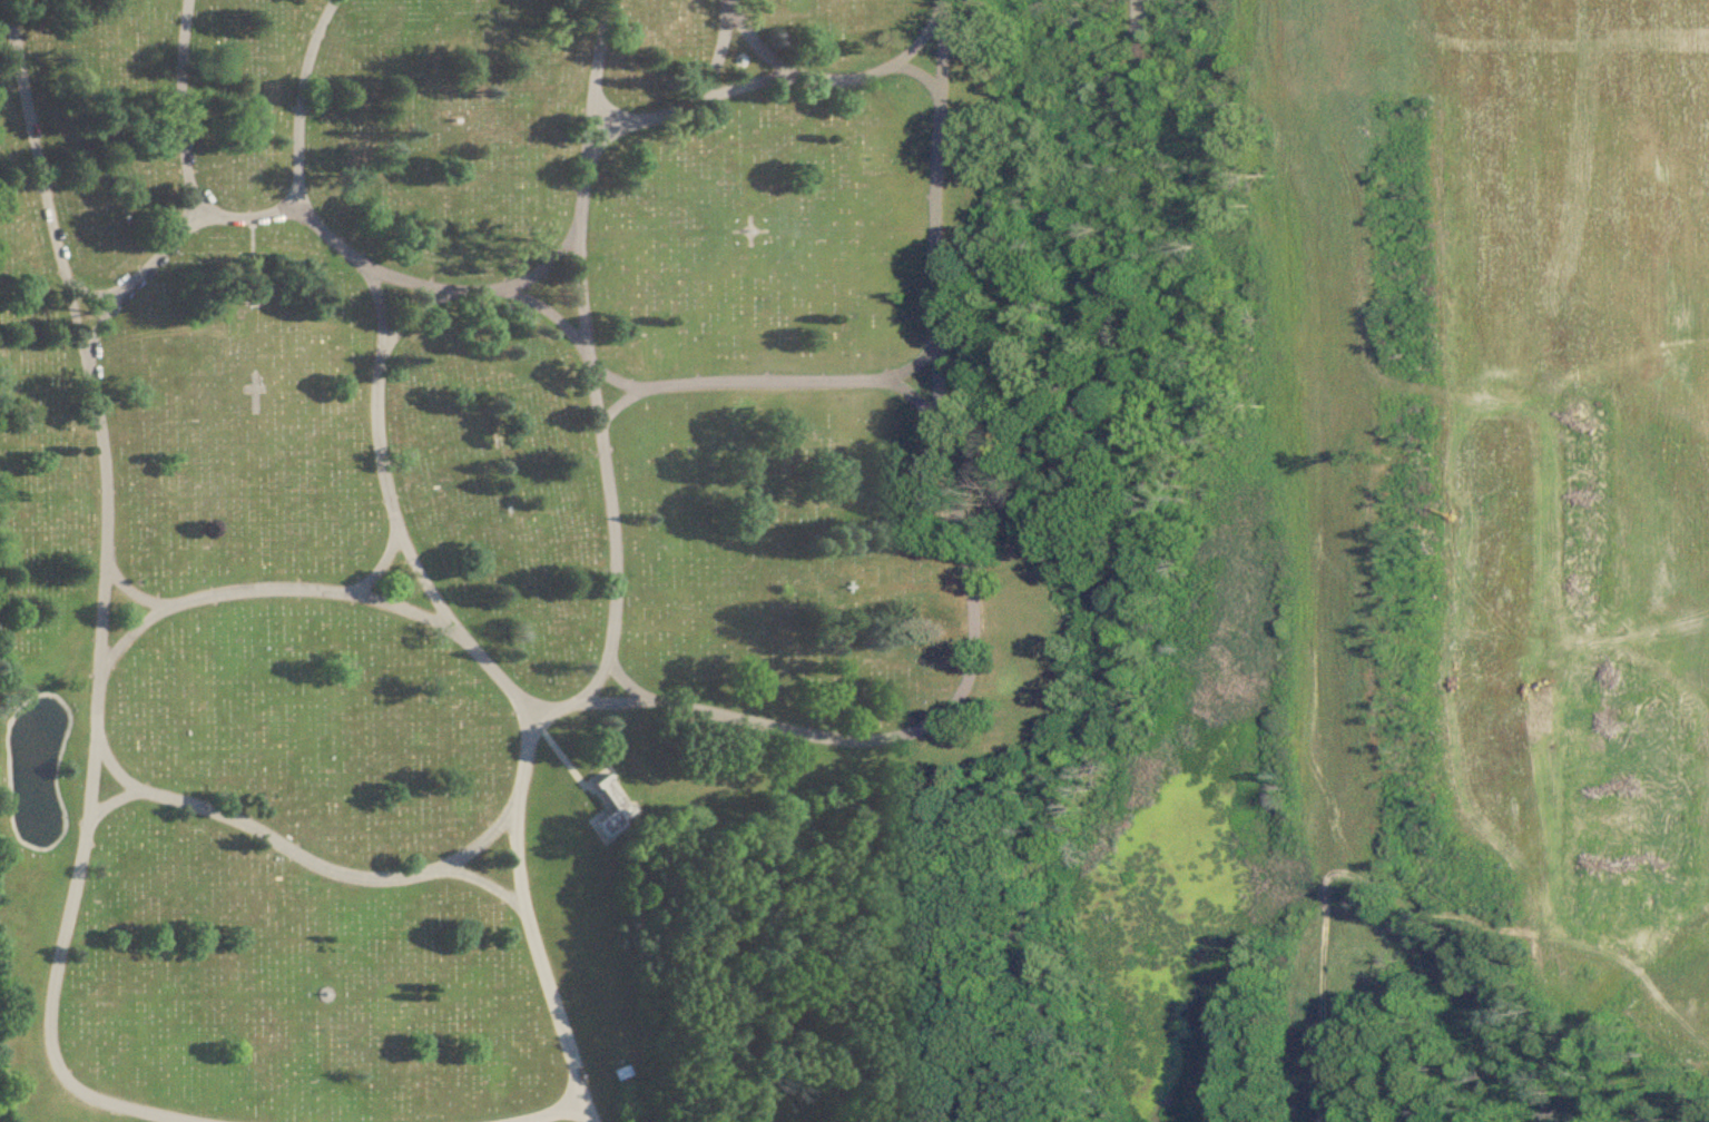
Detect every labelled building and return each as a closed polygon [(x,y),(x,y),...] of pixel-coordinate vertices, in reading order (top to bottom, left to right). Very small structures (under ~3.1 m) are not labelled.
[(587,784),(593,778),(601,772),(629,810),(616,820),(619,825),(601,838),(590,821),(607,809),(587,784)] [(615,1077),(625,1077),(625,1063),(615,1063),(615,1077)]
